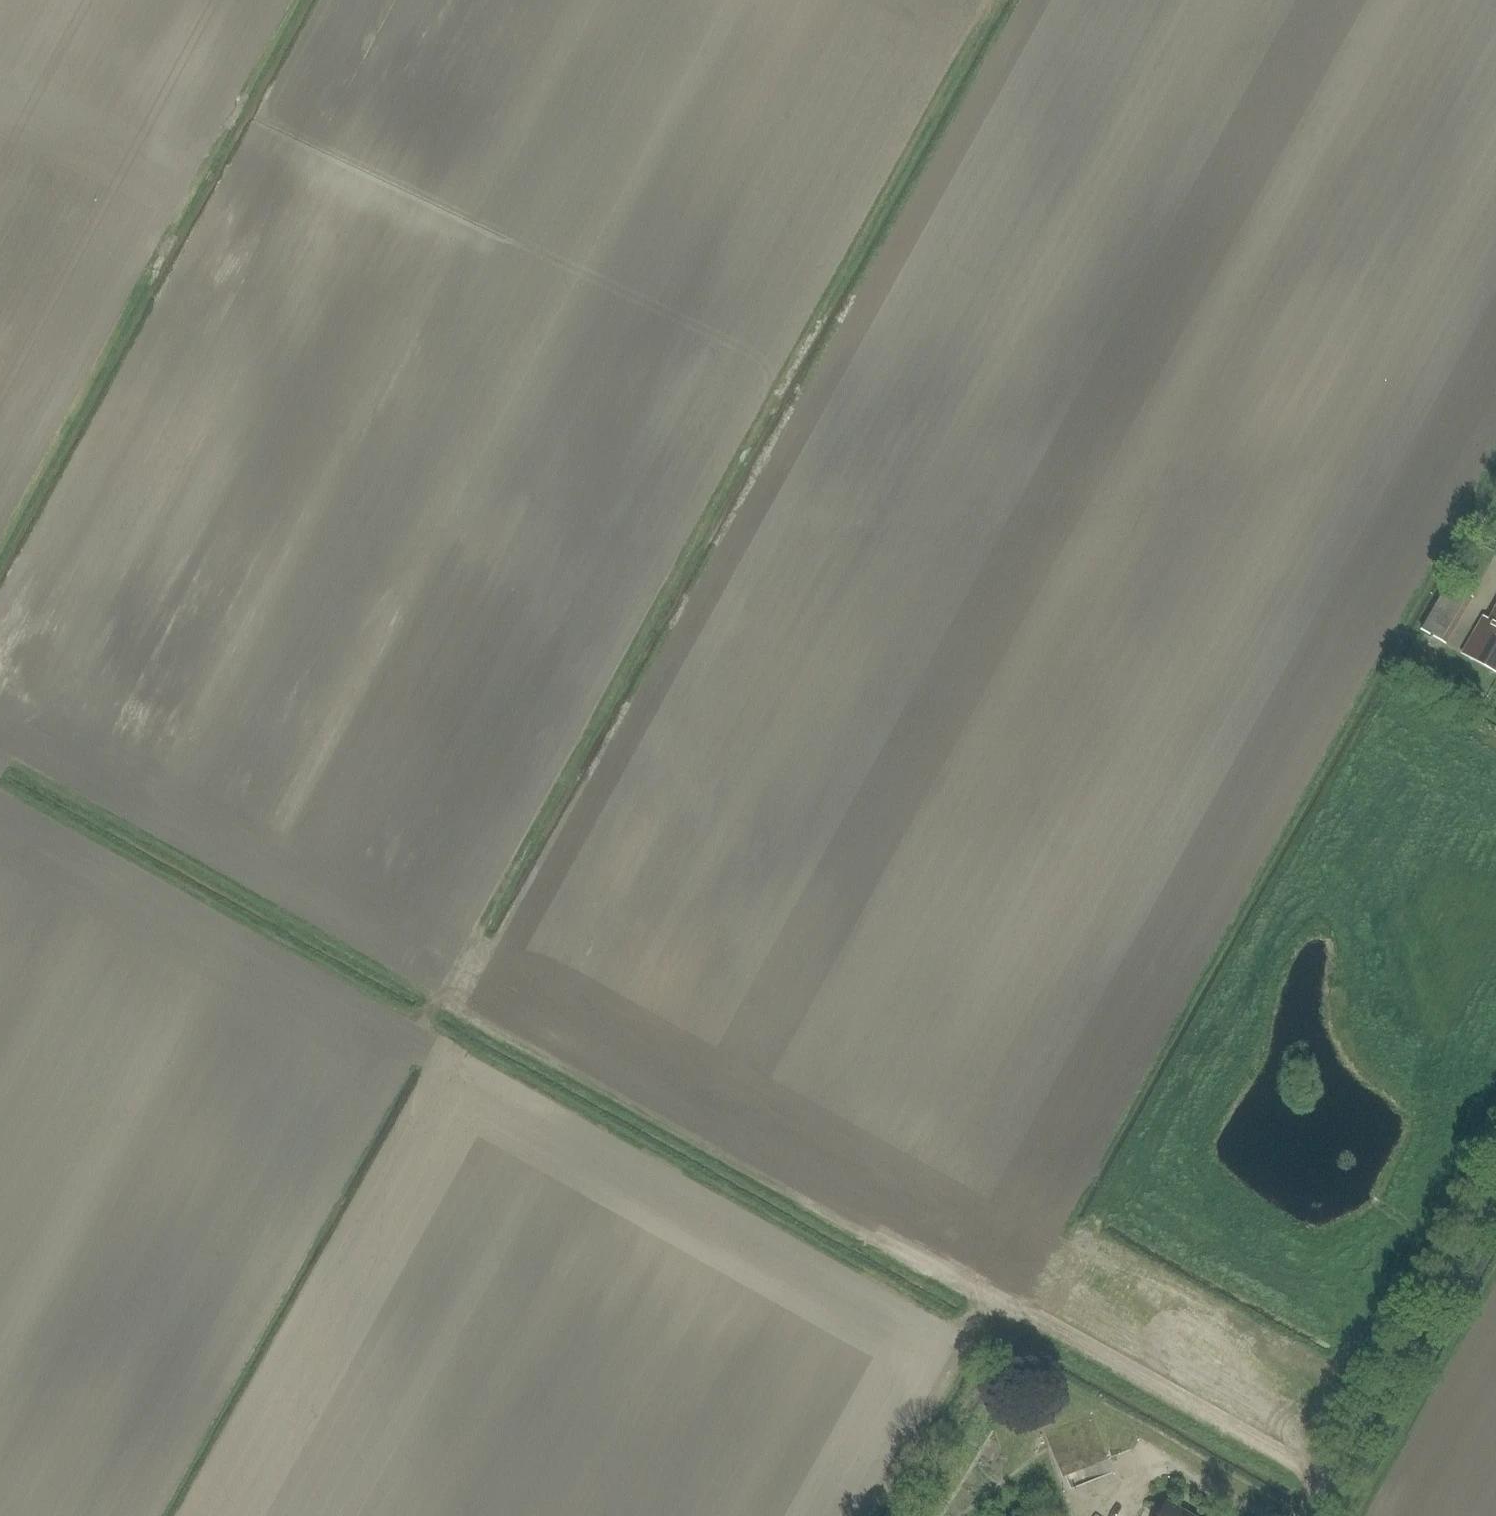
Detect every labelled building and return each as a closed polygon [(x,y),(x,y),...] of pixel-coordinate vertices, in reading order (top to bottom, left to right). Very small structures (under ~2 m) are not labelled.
[(1447,584),(1420,631),(1445,645),(1472,599),(1447,584)] [(1460,654),(1495,673),(1495,602),(1487,618),(1482,615),(1460,654)] [(1063,1473),(1110,1460),(1097,1416),(1051,1429),(1063,1473)] [(1090,1477),(1113,1468),(1110,1459),(1087,1468),(1090,1477)] [(1165,1503),(1158,1515),(1189,1515),(1165,1503)]
